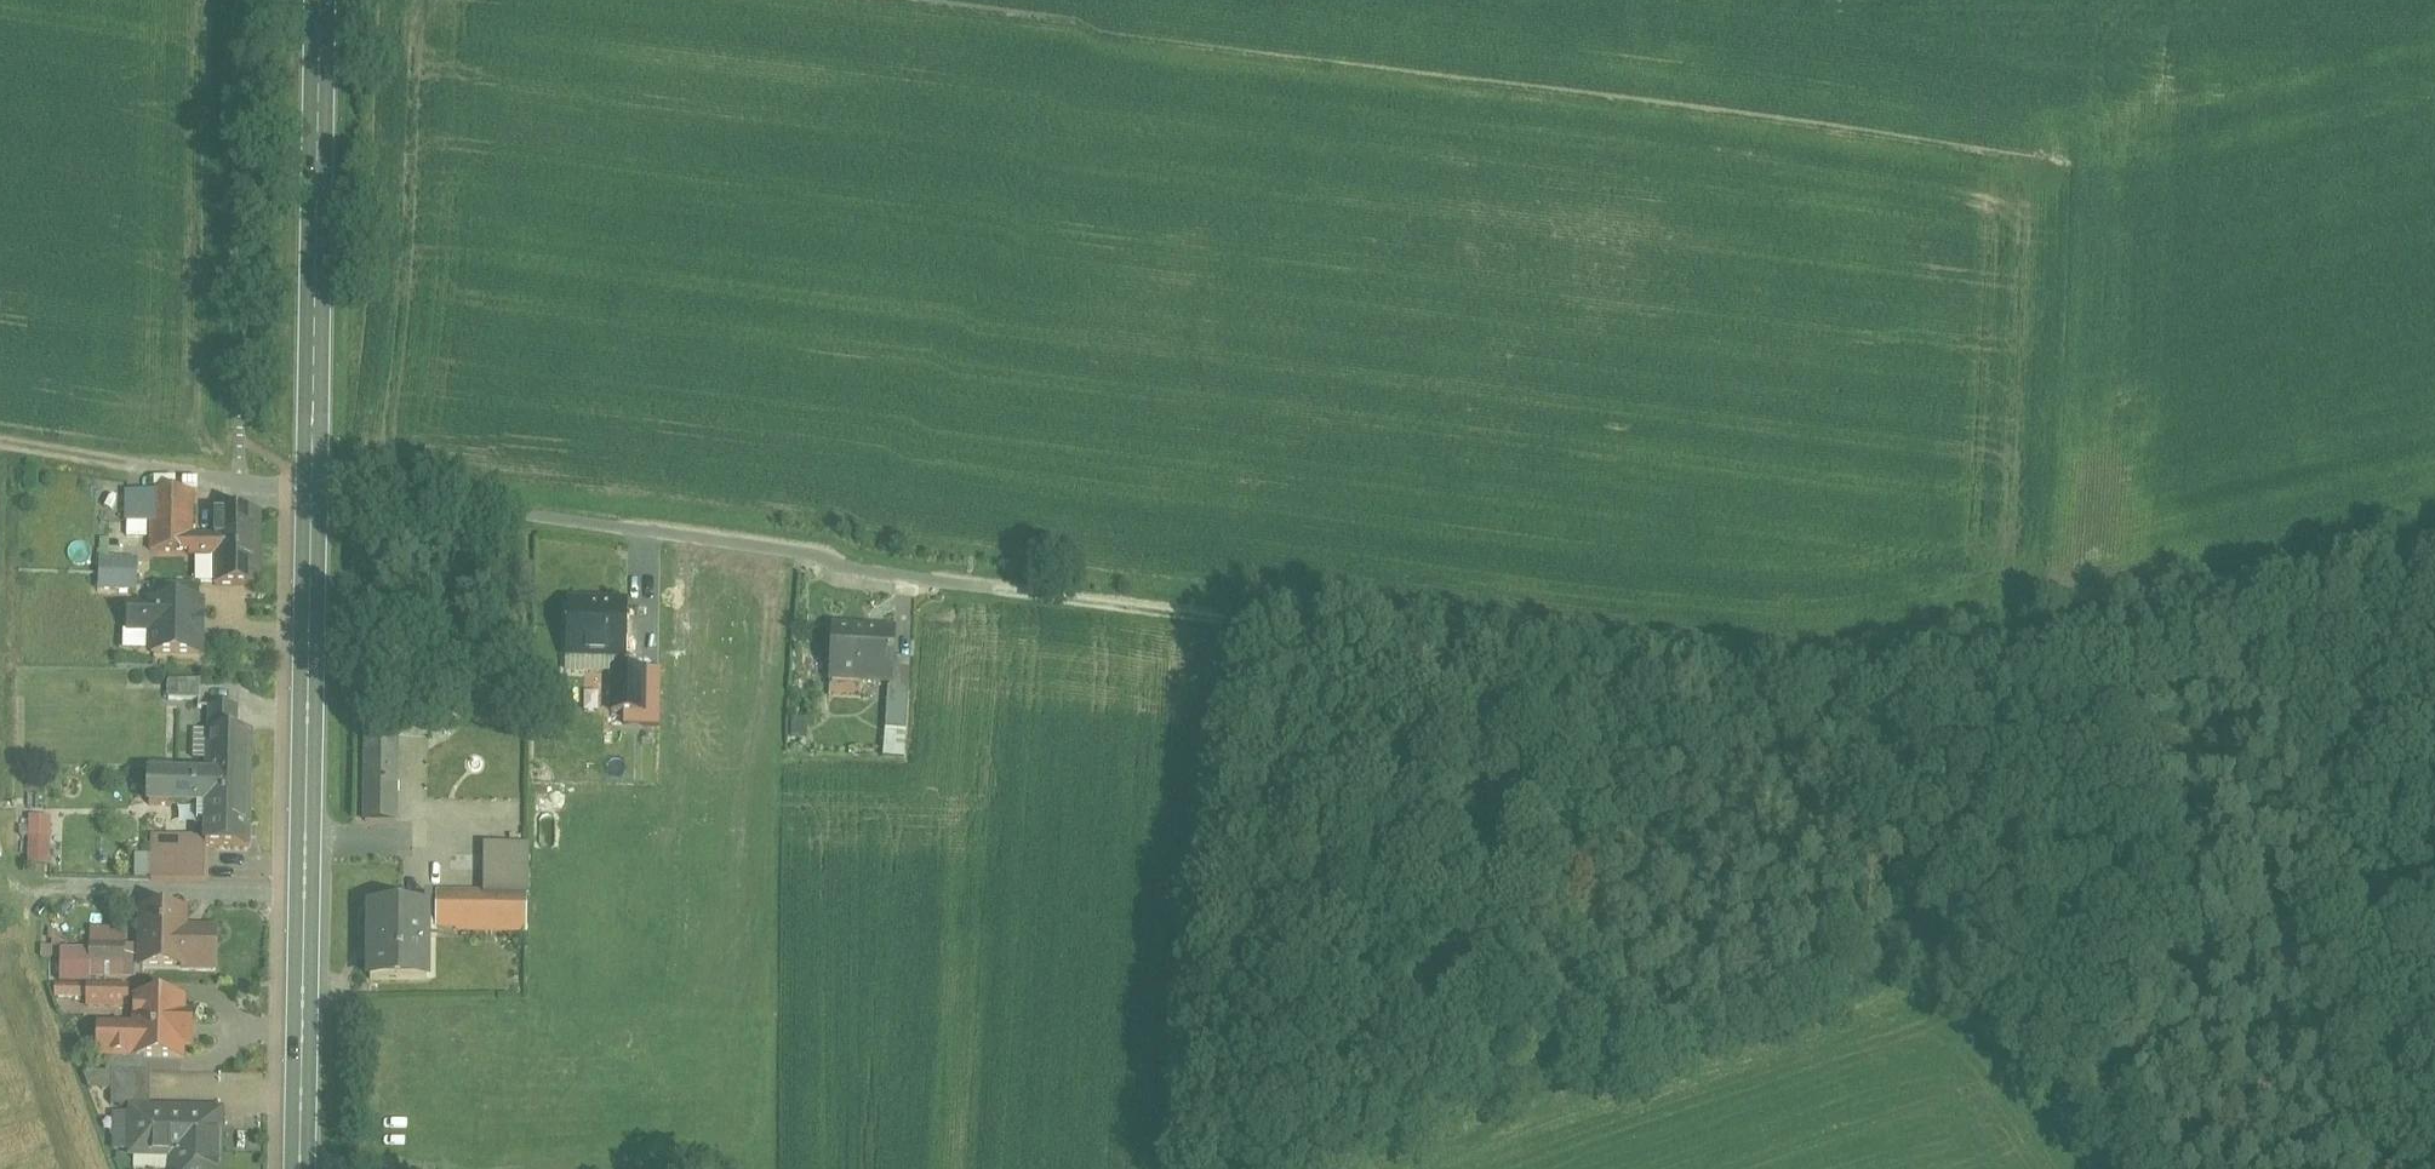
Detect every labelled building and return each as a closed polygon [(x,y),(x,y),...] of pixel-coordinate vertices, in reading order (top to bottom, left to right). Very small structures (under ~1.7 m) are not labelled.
[(257,592),(258,520),(216,520),(216,543),(191,542),(192,500),(152,499),(152,500),(128,500),(127,528),(152,528),(152,556),(191,557),(191,561),(216,561),(216,592),(257,592)] [(99,567),(98,596),(137,598),(138,569),(99,567)] [(202,612),(153,611),(153,616),(131,616),(131,640),(152,640),(152,662),(201,663),(202,612)] [(599,614),(568,614),(567,664),(613,665),(613,666),(623,666),(627,666),(627,613),(599,613),(599,614)] [(893,632),(893,634),(867,633),(867,631),(832,629),(830,679),(832,679),(832,675),(861,677),(861,680),(888,682),(883,759),(905,760),(911,662),(893,661),(895,633),(893,632)] [(659,734),(660,678),(623,677),(623,666),(613,666),(613,721),(624,721),(623,733),(659,734)] [(200,689),(168,688),(168,708),(200,708),(200,689)] [(248,855),(251,740),(236,740),(237,717),(210,716),(208,785),(171,784),(171,776),(150,776),(149,813),(206,814),(205,854),(248,855)] [(397,728),(367,728),(365,830),(396,831),(397,728)] [(527,940),(527,854),(484,854),(484,906),(437,905),(437,919),(373,919),(373,964),(370,964),(370,989),(426,989),(427,987),(420,987),(420,947),(438,947),(438,940),(527,940)] [(151,888),(205,889),(206,860),(151,859),(151,888)] [(91,959),(61,959),(60,989),(90,989),(90,984),(143,985),(143,974),(182,974),(182,976),(213,976),(214,939),(185,939),(185,921),(143,920),(142,954),(91,952),(91,959)] [(128,1015),(129,995),(56,993),(56,1005),(87,1006),(87,1014),(128,1015)] [(183,1024),(183,1008),(137,1007),(136,1036),(101,1035),(100,1062),(135,1063),(135,1064),(182,1065),(182,1050),(190,1050),(190,1024),(183,1024)] [(150,1114),(151,1080),(112,1080),(111,1113),(150,1114)] [(133,1120),(132,1162),(134,1162),(134,1157),(173,1158),(173,1168),(219,1168),(220,1121),(133,1120)]
